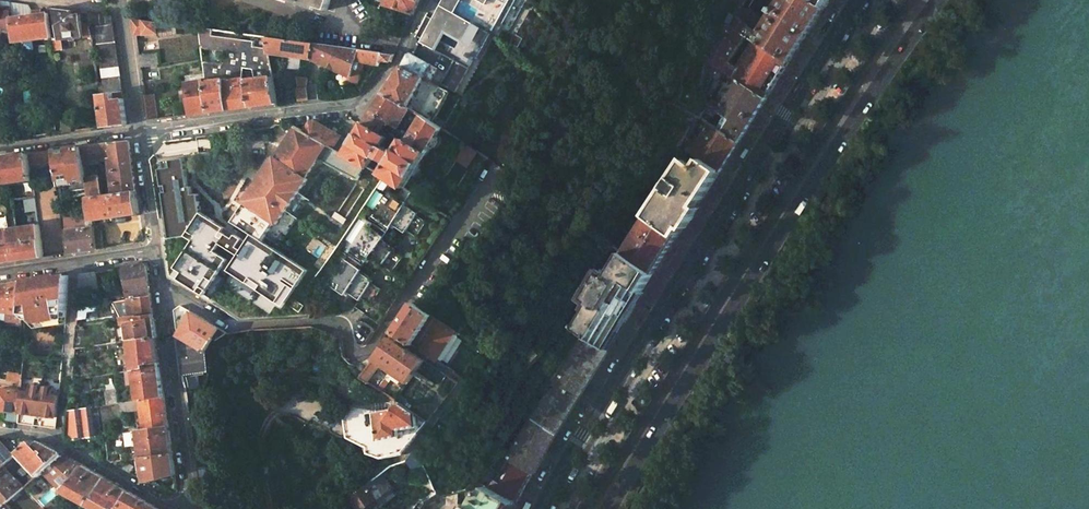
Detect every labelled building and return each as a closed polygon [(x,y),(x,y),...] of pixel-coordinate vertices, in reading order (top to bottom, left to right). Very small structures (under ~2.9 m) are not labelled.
[(327,11),(331,0),(295,0),(327,11)] [(383,3),(383,4),(413,16),(414,16),(421,0),(384,0),(383,3)] [(508,0),(438,0),(435,5),(490,35),(508,0)] [(700,4),(727,22),(789,63),(824,8),(811,0),(766,0),(765,0),(774,6),(762,26),(740,8),(745,0),(703,0),(700,4)] [(12,19),(28,17),(27,15),(32,14),(32,12),(31,10),(30,9),(29,7),(28,6),(18,4),(10,3),(10,8),(12,19)] [(476,61),(490,35),(435,5),(415,42),(455,63),(442,85),(458,95),(475,63),(460,54),(461,52),(476,61)] [(10,8),(0,9),(0,29),(13,28),(12,19),(10,8)] [(90,26),(89,25),(81,26),(80,12),(48,8),(49,15),(51,39),(52,42),(82,37),(83,39),(91,38),(90,26)] [(51,39),(49,15),(41,16),(40,11),(32,12),(32,14),(27,15),(28,17),(12,19),(13,28),(14,44),(15,44),(51,39)] [(120,86),(113,14),(96,16),(103,88),(120,86)] [(176,25),(133,20),(136,37),(157,34),(158,38),(177,36),(176,25)] [(789,63),(727,22),(703,58),(736,80),(765,100),(789,63)] [(199,28),(205,69),(206,75),(206,81),(211,114),(278,105),(269,55),(266,38),(199,28)] [(313,44),(266,38),(269,55),(310,61),(313,44)] [(361,50),(313,44),(310,61),(351,77),(361,50)] [(394,55),(361,50),(351,77),(350,82),(358,85),(366,63),(381,66),(383,65),(385,65),(386,64),(388,62),(390,62),(394,55)] [(438,72),(409,53),(382,94),(405,109),(423,81),(429,85),(438,72)] [(155,54),(138,57),(140,68),(158,65),(155,54)] [(308,79),(298,80),(299,90),(306,89),(308,79)] [(765,100),(736,80),(715,112),(717,113),(726,119),(718,131),(738,143),(765,100)] [(206,81),(186,84),(190,117),(211,114),(206,81)] [(316,88),(306,90),(309,101),(318,100),(316,88)] [(299,90),(301,101),(309,101),(306,90),(306,89),(299,90)] [(113,101),(113,94),(99,96),(98,96),(99,102),(113,101)] [(368,169),(376,157),(387,164),(380,176),(403,190),(440,130),(422,119),(413,113),(405,109),(382,94),(364,124),(352,143),(317,122),(312,123),(306,133),(366,168),(368,169)] [(152,95),(144,96),(148,122),(158,121),(154,97),(152,97),(152,95)] [(127,125),(123,99),(113,101),(99,102),(103,128),(127,125)] [(426,112),(417,106),(413,113),(422,119),(426,112)] [(715,112),(708,107),(703,113),(713,119),(717,113),(715,112)] [(72,132),(70,121),(62,122),(63,128),(63,133),(72,132)] [(718,131),(708,124),(690,153),(701,160),(720,172),(738,143),(718,131)] [(306,133),(297,128),(276,158),(275,158),(245,203),(246,203),(233,222),(251,236),(241,248),(242,252),(285,285),(295,271),(260,243),(274,223),(276,225),(308,180),(305,179),(318,161),(357,183),(366,168),(306,133)] [(136,192),(129,142),(83,148),(85,161),(85,164),(112,161),(114,171),(111,172),(111,173),(108,174),(109,176),(111,176),(111,177),(114,177),(117,195),(136,192)] [(465,146),(456,160),(467,167),(477,153),(465,146)] [(70,149),(71,162),(85,161),(83,148),(78,148),(78,152),(75,153),(73,151),(73,149),(70,149)] [(61,187),(88,183),(87,180),(86,172),(85,164),(85,161),(71,162),(70,149),(65,150),(67,164),(58,169),(59,176),(61,187)] [(57,164),(58,169),(67,164),(65,150),(56,151),(57,164)] [(57,164),(56,151),(30,154),(32,166),(55,164),(57,164)] [(30,154),(0,158),(0,185),(33,181),(32,166),(30,154)] [(720,172),(701,160),(696,168),(684,161),(671,179),(647,216),(679,237),(720,172)] [(100,178),(98,171),(86,172),(87,180),(100,178)] [(102,197),(100,178),(87,180),(88,183),(90,198),(102,197)] [(139,215),(136,192),(117,195),(102,197),(90,198),(93,216),(93,222),(100,221),(139,215)] [(389,192),(372,216),(389,228),(391,225),(404,234),(406,231),(416,216),(417,215),(404,206),(406,203),(389,192)] [(13,199),(16,226),(39,223),(36,196),(13,199)] [(649,200),(642,196),(635,208),(641,212),(649,200)] [(217,221),(213,209),(178,221),(181,228),(192,224),(193,228),(217,221)] [(416,238),(426,224),(416,216),(406,231),(416,238)] [(679,237),(647,216),(623,254),(654,275),(679,237)] [(88,229),(87,217),(65,220),(66,232),(88,229)] [(634,222),(628,219),(619,232),(626,236),(634,222)] [(165,260),(167,277),(214,305),(222,294),(185,271),(178,221),(163,227),(168,260),(165,260)] [(39,225),(0,230),(0,264),(44,257),(39,225)] [(366,225),(350,249),(365,261),(368,258),(380,267),(382,265),(393,250),(394,248),(382,239),(383,237),(366,225)] [(104,249),(101,227),(95,228),(98,250),(104,249)] [(98,250),(95,228),(94,228),(88,229),(66,232),(69,254),(98,250)] [(392,272),(403,257),(393,250),(382,265),(392,272)] [(623,254),(618,250),(604,268),(579,308),(570,328),(579,333),(584,336),(608,350),(633,309),(654,275),(623,254)] [(344,259),(327,283),(343,295),(345,291),(358,300),(360,298),(371,283),(372,281),(359,272),(360,270),(344,259)] [(151,297),(145,265),(122,268),(127,301),(151,297)] [(99,288),(97,272),(80,274),(79,291),(99,288)] [(65,324),(69,279),(56,278),(30,282),(29,282),(25,282),(22,315),(27,316),(27,321),(29,321),(35,320),(36,327),(65,324)] [(25,282),(0,286),(0,311),(7,312),(5,321),(21,324),(22,315),(25,282)] [(371,305),(381,290),(371,283),(360,298),(371,305)] [(154,315),(151,297),(127,301),(130,317),(154,315)] [(457,331),(412,303),(391,333),(411,345),(436,361),(457,331)] [(227,334),(180,306),(173,311),(177,336),(206,354),(214,340),(217,342),(227,334)] [(157,339),(154,315),(130,317),(123,318),(125,326),(130,325),(132,341),(156,339),(157,339)] [(462,335),(457,331),(436,361),(440,364),(462,335)] [(206,354),(177,336),(182,374),(186,374),(188,389),(199,387),(197,372),(208,371),(206,354)] [(608,350),(584,336),(485,489),(517,505),(532,475),(556,433),(608,350)] [(424,361),(388,338),(359,379),(368,384),(380,366),(408,384),(424,361)] [(160,364),(156,339),(132,341),(136,370),(160,364)] [(540,358),(534,353),(529,359),(535,364),(540,358)] [(164,395),(160,364),(136,370),(138,382),(140,400),(164,395)] [(138,382),(136,370),(127,372),(129,384),(138,382)] [(388,384),(383,381),(377,390),(382,393),(388,384)] [(30,393),(21,392),(19,413),(18,424),(56,430),(59,397),(52,396),(53,389),(31,386),(30,393)] [(0,389),(0,411),(19,413),(21,392),(0,389)] [(122,403),(120,390),(105,392),(107,405),(120,403),(122,403)] [(169,426),(164,395),(140,400),(122,403),(120,403),(121,412),(141,410),(144,430),(169,426)] [(428,422),(398,403),(397,404),(396,405),(394,406),(393,407),(393,409),(393,410),(350,417),(340,413),(347,437),(363,445),(363,448),(363,450),(364,451),(365,452),(367,453),(383,460),(403,455),(428,422)] [(96,438),(94,407),(68,411),(66,437),(73,441),(96,438)] [(173,454),(169,426),(144,430),(138,431),(139,439),(142,458),(173,454)] [(139,439),(138,431),(131,432),(132,440),(139,439)] [(31,440),(0,437),(0,470),(15,456),(14,456),(16,455),(19,452),(19,451),(31,440)] [(60,454),(40,441),(36,443),(31,440),(19,451),(19,452),(28,461),(40,473),(43,470),(60,454)] [(421,461),(415,449),(407,459),(421,461)] [(83,466),(60,454),(43,470),(62,491),(64,490),(83,466)] [(173,458),(173,454),(142,458),(146,483),(176,475),(173,458)] [(16,455),(14,456),(15,456),(0,470),(0,497),(6,504),(23,488),(24,487),(15,478),(19,474),(29,483),(36,476),(31,471),(16,455)] [(146,483),(142,458),(137,459),(141,480),(146,483)] [(40,473),(28,461),(26,463),(32,470),(31,471),(36,476),(40,473)] [(105,479),(83,466),(64,490),(88,504),(105,479)] [(397,495),(381,474),(366,485),(377,500),(382,507),(397,495)] [(105,479),(88,504),(95,508),(116,508),(129,493),(105,479)] [(435,490),(431,483),(424,486),(428,494),(435,490)] [(366,485),(348,498),(356,508),(364,508),(374,501),(377,500),(366,485)] [(23,488),(6,504),(11,508),(42,508),(26,491),(23,488)] [(485,489),(481,496),(479,495),(477,498),(479,499),(475,508),(515,508),(517,505),(485,489)] [(129,493),(116,508),(157,508),(129,493)] [(456,502),(441,503),(438,497),(424,504),(421,508),(420,508),(456,508),(456,502)]
